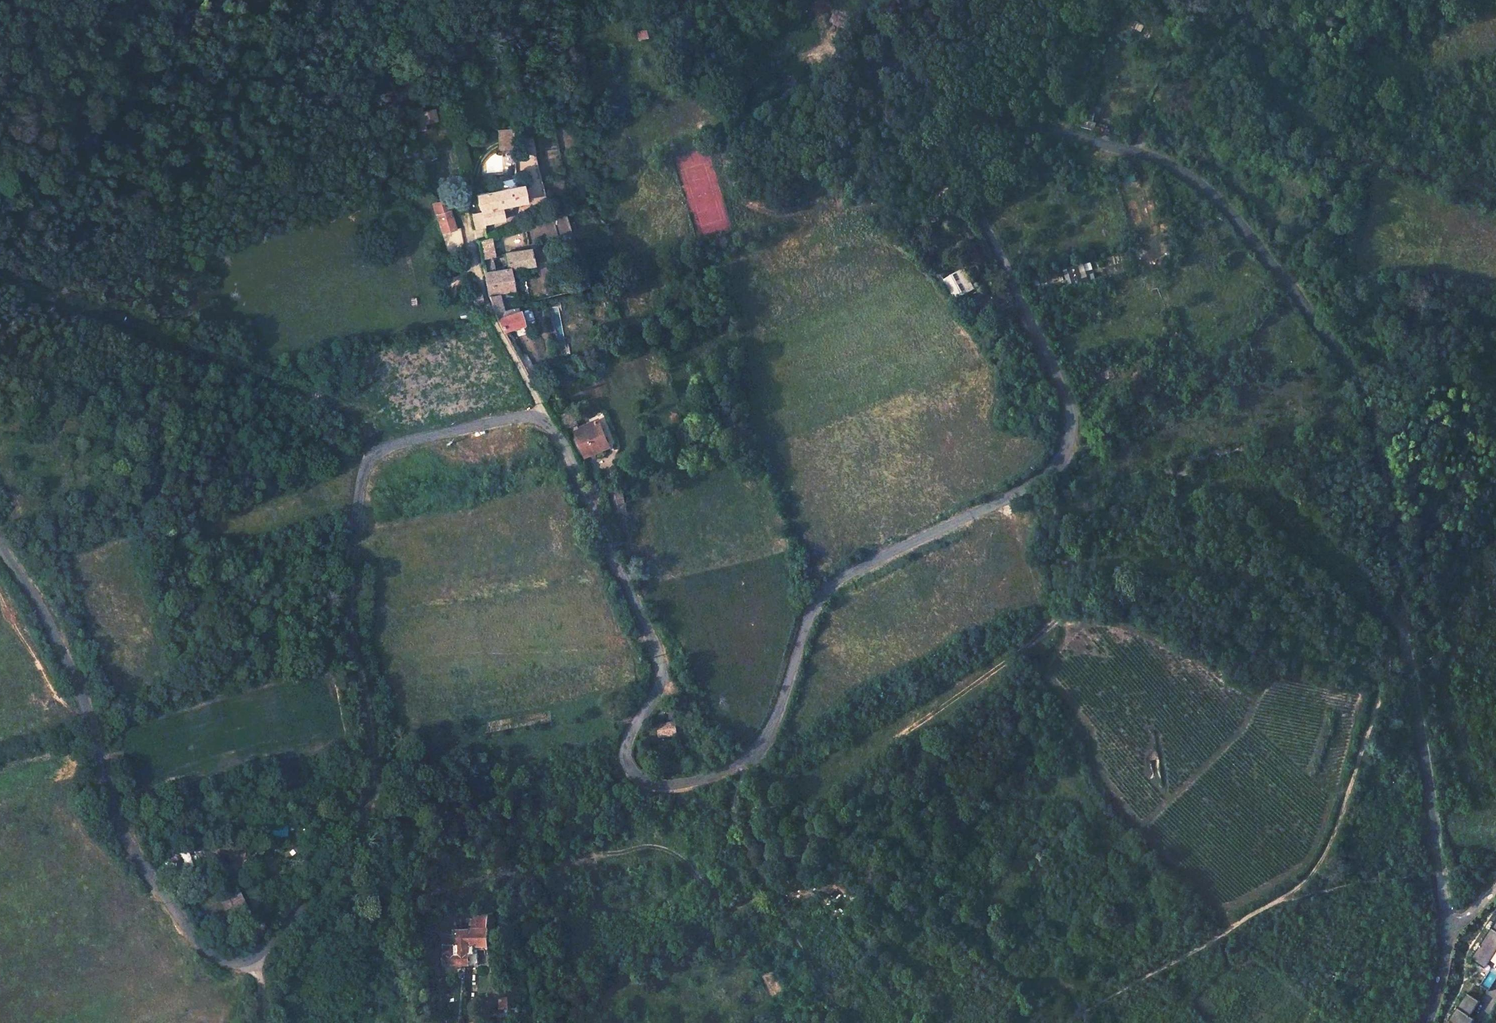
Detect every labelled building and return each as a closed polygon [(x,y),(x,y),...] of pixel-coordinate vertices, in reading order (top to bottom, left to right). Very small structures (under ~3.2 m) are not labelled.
[(413,112),(419,129),(426,127),(425,123),(431,121),(428,111),(422,114),(420,109),(413,112)] [(500,127),(501,149),(518,148),(516,126),(500,127)] [(537,152),(521,156),(524,170),(540,166),(537,152)] [(547,193),(543,178),(529,182),(533,197),(547,193)] [(523,201),(519,185),(517,185),(476,196),(480,211),(471,213),(474,228),(481,226),(481,224),(498,220),(494,208),(523,201)] [(450,213),(441,204),(432,206),(440,233),(454,229),(450,213)] [(490,261),(487,238),(476,240),(481,262),(490,261)] [(534,268),(530,251),(505,257),(508,273),(534,268)] [(496,273),(490,261),(481,262),(483,273),(496,273)] [(1082,286),(1075,265),(1067,268),(1074,289),(1082,286)] [(513,296),(513,294),(508,273),(496,273),(483,273),(487,294),(494,313),(503,331),(522,324),(516,308),(505,311),(501,298),(513,296)] [(971,288),(962,274),(947,284),(956,298),(971,288)] [(480,296),(478,291),(470,293),(471,297),(468,298),(466,300),(466,301),(467,304),(468,305),(471,307),(482,304),(480,296)] [(575,426),(572,418),(560,422),(564,430),(575,426)] [(608,449),(598,423),(574,432),(585,458),(608,449)] [(622,489),(607,492),(613,516),(627,513),(622,489)] [(676,723),(658,724),(659,738),(677,736),(676,723)] [(192,864),(189,854),(180,857),(183,867),(192,864)] [(246,910),(236,892),(228,897),(233,906),(236,904),(241,912),(246,910)] [(488,946),(488,916),(472,917),(472,930),(456,929),(455,946),(443,946),(443,964),(479,964),(479,946),(488,946)] [(1487,967),(1495,953),(1495,929),(1493,927),(1472,957),(1487,967)] [(1460,1009),(1470,1015),(1479,1001),(1468,995),(1460,1009)] [(1451,1021),(1454,1022),(1474,1022),(1476,1019),(1470,1015),(1460,1009),(1451,1021)]
